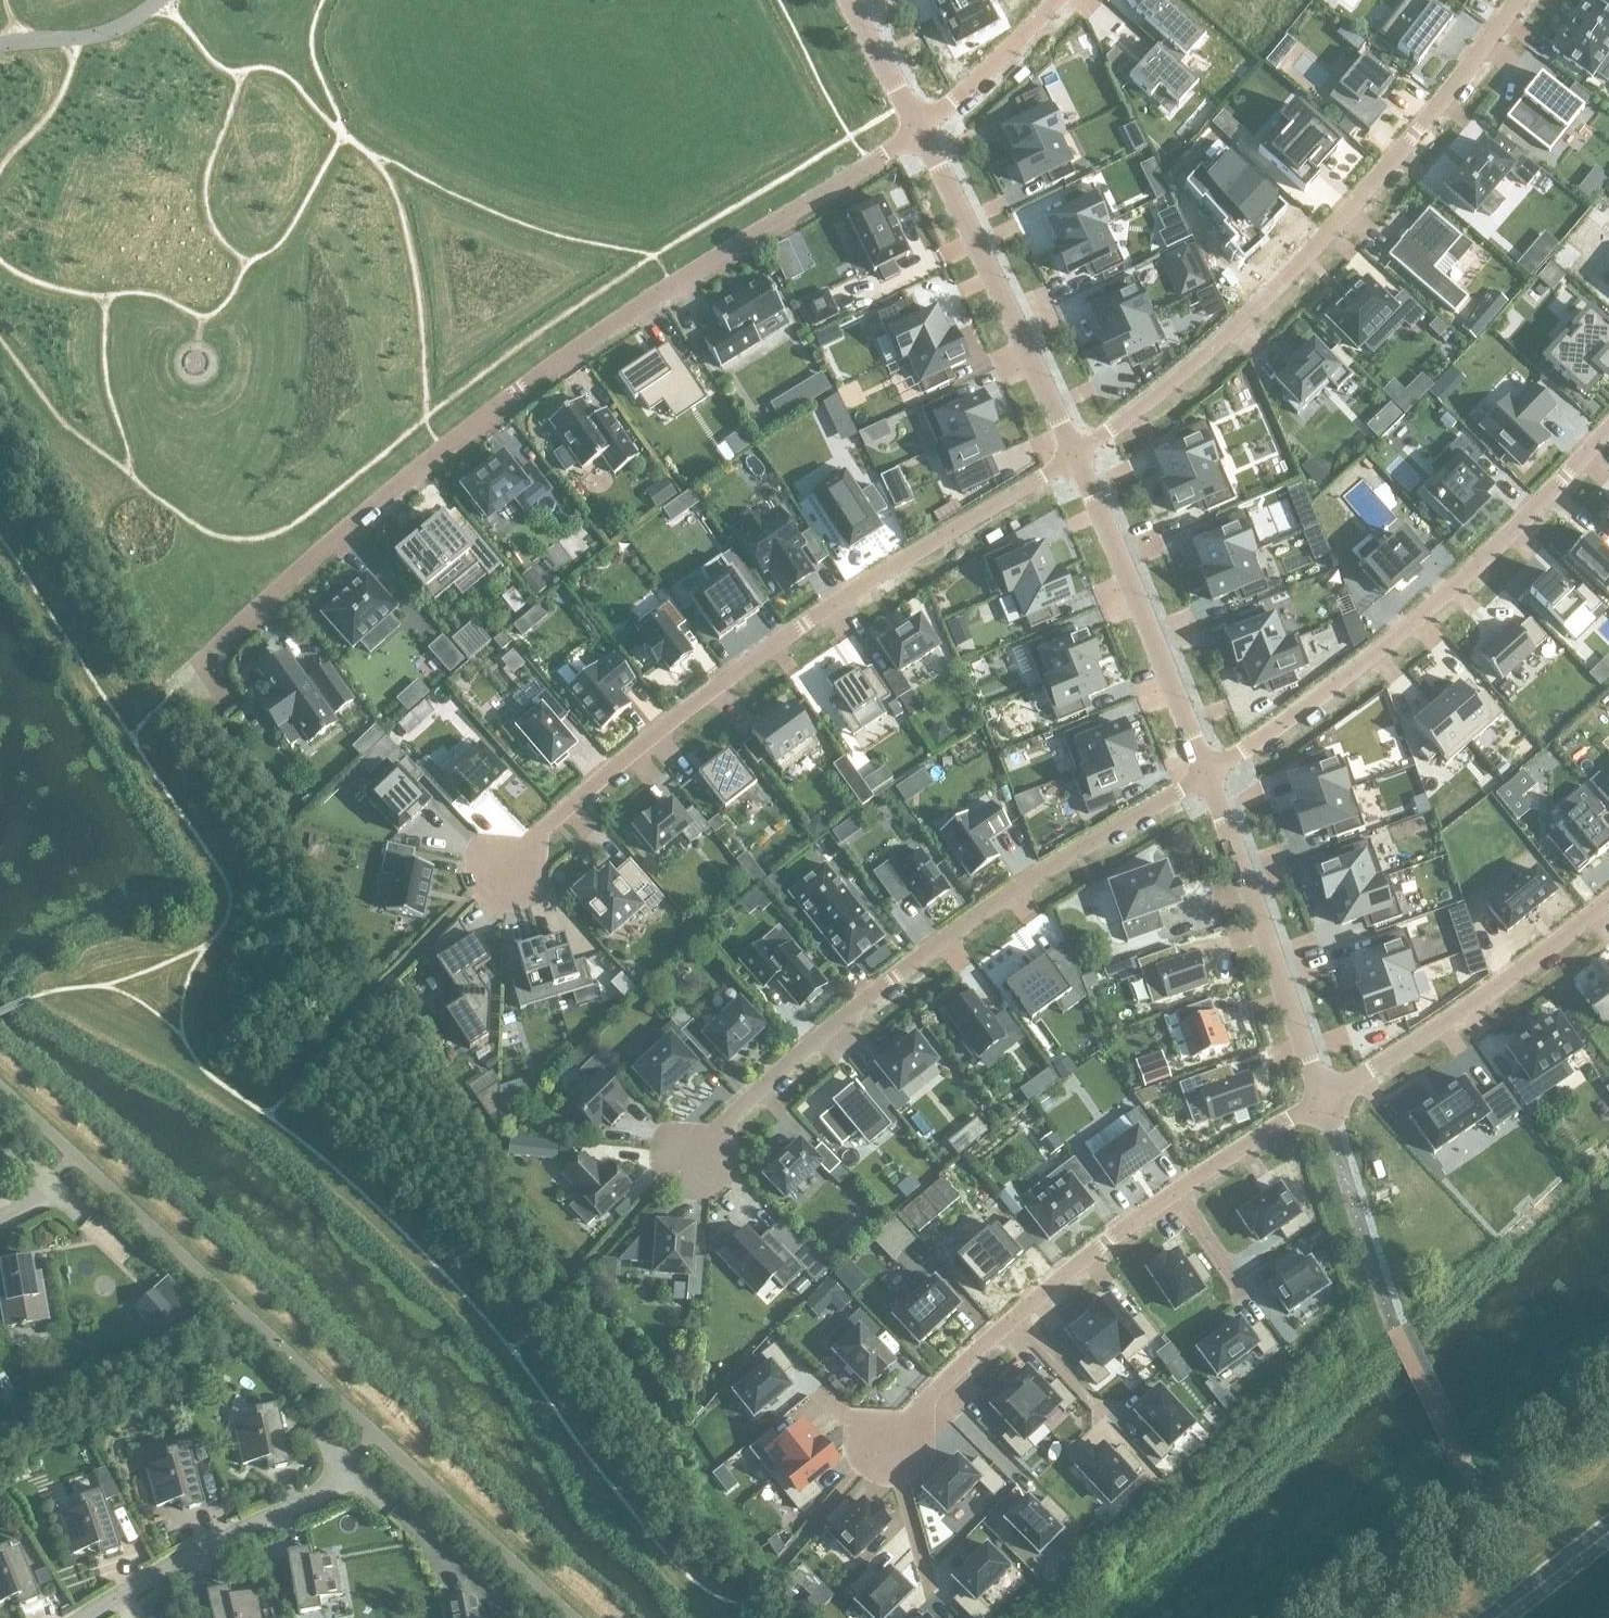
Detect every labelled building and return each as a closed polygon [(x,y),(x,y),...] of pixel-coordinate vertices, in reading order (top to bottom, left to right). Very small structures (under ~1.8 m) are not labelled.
[(939,14),(938,15),(946,30),(947,29),(955,45),(956,47),(958,46),(958,45),(995,26),(997,25),(996,23),(983,0),(931,0),(939,14)] [(1153,13),(1145,21),(1165,39),(1158,47),(1157,47),(1157,48),(1178,67),(1179,66),(1186,58),(1203,40),(1205,37),(1198,31),(1199,31),(1165,0),(1153,13)] [(1344,21),(1363,0),(1321,0),(1344,21)] [(1379,34),(1418,64),(1451,21),(1424,0),(1405,0),(1379,34)] [(1553,51),(1555,52),(1590,76),(1589,77),(1591,78),(1593,76),(1592,76),(1595,72),(1607,81),(1608,77),(1608,58),(1606,56),(1608,52),(1608,11),(1594,0),(1589,0),(1555,49),(1554,49),(1553,51)] [(1344,25),(1336,35),(1357,53),(1365,43),(1344,25)] [(1121,70),(1129,61),(1115,48),(1107,57),(1116,75),(1121,70)] [(1147,59),(1130,78),(1132,81),(1151,97),(1158,90),(1157,90),(1159,88),(1162,90),(1179,105),(1194,89),(1198,84),(1179,66),(1178,67),(1157,48),(1147,58),(1147,59)] [(1365,56),(1330,97),(1370,130),(1387,109),(1377,100),(1394,80),(1365,56)] [(1268,57),(1263,62),(1273,70),(1278,65),(1268,57)] [(1550,152),(1584,109),(1541,75),(1507,118),(1550,152)] [(1030,117),(1004,130),(1016,155),(1017,156),(1056,137),(1057,138),(1066,133),(1044,87),(1021,98),(1030,117)] [(1258,151),(1304,192),(1318,176),(1310,168),(1319,158),(1325,163),(1340,147),(1293,105),(1291,107),(1292,108),(1280,121),(1290,130),(1279,142),(1273,136),(1267,143),(1266,142),(1258,151)] [(1224,113),(1213,125),(1222,134),(1233,121),(1224,113)] [(1209,122),(1193,139),(1200,145),(1215,128),(1209,122)] [(1131,142),(1135,151),(1147,145),(1143,136),(1131,142)] [(1016,155),(1012,158),(1025,185),(1047,174),(1052,185),(1075,174),(1057,138),(1056,137),(1017,156),(1016,155)] [(1186,185),(1184,187),(1185,188),(1201,206),(1204,203),(1224,226),(1221,229),(1234,244),(1228,249),(1242,264),(1245,261),(1247,263),(1260,251),(1259,250),(1265,244),(1261,239),(1286,212),(1273,200),(1276,196),(1266,186),(1262,190),(1246,175),(1249,171),(1240,163),(1237,166),(1220,150),(1223,147),(1218,141),(1204,156),(1209,160),(1193,177),(1192,176),(1185,184),(1186,185)] [(1485,143),(1445,189),(1474,213),(1480,206),(1491,216),(1504,201),(1493,191),(1510,172),(1526,186),(1539,171),(1516,151),(1507,162),(1485,143)] [(1166,184),(1153,190),(1157,198),(1170,192),(1166,184)] [(1075,207),(1048,219),(1061,245),(1061,246),(1105,225),(1106,225),(1115,221),(1102,193),(1097,196),(1092,185),(1069,196),(1075,207)] [(1583,186),(1579,191),(1592,202),(1596,197),(1583,186)] [(893,222),(894,222),(893,220),(892,220),(883,202),(882,199),(880,201),(850,215),(848,216),(849,218),(874,270),(875,272),(877,271),(877,270),(880,269),(885,281),(899,274),(893,262),(907,256),(909,255),(908,253),(899,235),(900,234),(899,232),(898,233),(893,222)] [(1401,241),(1388,256),(1455,313),(1469,298),(1435,269),(1448,254),(1458,263),(1472,246),(1429,209),(1408,233),(1407,232),(1400,241),(1401,241)] [(1186,221),(1160,234),(1167,249),(1193,236),(1186,221)] [(1061,245),(1056,248),(1069,275),(1091,265),(1097,277),(1124,264),(1106,225),(1105,225),(1061,246),(1061,245)] [(1195,244),(1164,259),(1182,298),(1213,284),(1195,244)] [(1525,257),(1517,267),(1531,279),(1539,269),(1525,257)] [(798,265),(781,273),(787,285),(804,276),(798,265)] [(1551,265),(1538,280),(1552,294),(1566,279),(1551,265)] [(1113,300),(1091,310),(1103,336),(1104,337),(1153,314),(1135,276),(1108,289),(1113,300)] [(765,278),(713,310),(726,330),(705,342),(720,368),(761,343),(753,330),(784,310),(765,278)] [(1329,317),(1327,318),(1329,320),(1358,349),(1364,343),(1373,352),(1386,340),(1376,331),(1393,314),(1408,330),(1424,314),(1401,291),(1390,301),(1369,280),(1367,278),(1366,280),(1352,294),(1352,293),(1343,303),(1329,317)] [(1213,290),(1197,298),(1208,322),(1225,313),(1213,290)] [(837,315),(826,291),(803,303),(814,326),(837,315)] [(1492,292),(1460,329),(1475,342),(1506,304),(1492,292)] [(887,335),(876,341),(887,364),(899,359),(899,360),(953,335),(953,334),(948,336),(936,310),(914,320),(905,302),(878,314),(887,335)] [(1546,360),(1585,395),(1602,376),(1606,379),(1608,375),(1608,329),(1589,312),(1576,326),(1572,322),(1559,336),(1563,340),(1546,360)] [(1103,336),(1098,338),(1112,366),(1133,355),(1138,366),(1161,356),(1156,345),(1165,340),(1153,314),(1104,337),(1103,336)] [(1436,322),(1428,330),(1438,340),(1447,332),(1436,322)] [(953,335),(899,360),(900,361),(909,357),(926,393),(949,383),(944,372),(966,362),(953,335)] [(1291,369),(1276,383),(1287,394),(1283,398),(1298,415),(1331,384),(1337,391),(1352,376),(1330,353),(1327,356),(1313,341),(1299,355),(1301,357),(1294,363),(1293,361),(1288,366),(1291,369)] [(669,344),(620,377),(635,399),(640,396),(650,410),(678,391),(691,409),(706,399),(669,344)] [(820,376),(798,390),(808,406),(830,392),(820,376)] [(1437,383),(1428,393),(1441,405),(1450,395),(1437,383)] [(1508,399),(1481,426),(1522,466),(1549,438),(1535,424),(1540,418),(1542,420),(1554,407),(1532,386),(1514,404),(1508,399)] [(839,393),(825,402),(831,414),(845,407),(839,393)] [(994,423),(981,396),(955,408),(950,397),(922,410),(939,447),(934,449),(934,450),(994,423)] [(1403,399),(1397,405),(1406,415),(1415,405),(1409,399),(1403,399)] [(639,457),(606,409),(593,418),(581,400),(549,421),(567,446),(555,455),(566,471),(578,462),(583,469),(602,456),(615,474),(639,457)] [(1393,406),(1384,415),(1393,424),(1403,415),(1393,406)] [(1449,414),(1444,419),(1454,429),(1459,424),(1449,414)] [(1224,460),(1207,421),(1179,433),(1184,444),(1157,456),(1169,482),(1169,483),(1219,461),(1219,462),(1224,460)] [(989,426),(994,424),(994,423),(934,450),(947,477),(953,474),(961,493),(994,478),(985,459),(1001,452),(989,426)] [(745,429),(729,439),(739,455),(755,445),(745,429)] [(868,429),(861,432),(867,445),(874,442),(868,429)] [(1460,457),(1427,492),(1463,527),(1479,510),(1474,505),(1491,488),(1473,470),(1482,460),(1460,439),(1451,448),(1460,457)] [(1370,449),(1365,454),(1370,458),(1375,454),(1370,449)] [(504,457),(464,487),(474,499),(470,502),(482,517),(486,515),(488,518),(516,497),(525,509),(549,490),(530,466),(518,475),(504,457)] [(1208,512),(1236,500),(1219,462),(1219,461),(1169,483),(1169,482),(1164,484),(1176,512),(1203,501),(1208,512)] [(831,484),(814,495),(850,550),(870,537),(869,537),(878,531),(880,530),(873,519),(886,510),(871,487),(858,496),(844,475),(839,468),(826,476),(831,484)] [(644,490),(650,499),(671,483),(665,474),(644,490)] [(907,483),(889,491),(895,506),(913,498),(907,483)] [(672,502),(665,507),(673,520),(681,515),(672,502)] [(1218,522),(1222,533),(1195,544),(1206,571),(1207,572),(1252,553),(1252,554),(1262,550),(1246,510),(1218,522)] [(801,544),(780,513),(765,524),(758,514),(742,525),(749,534),(742,539),(762,570),(768,566),(785,591),(813,573),(796,547),(801,544)] [(1316,515),(1300,522),(1304,531),(1320,524),(1316,515)] [(501,565),(468,526),(457,536),(442,518),(427,531),(420,522),(405,535),(412,544),(397,556),(425,590),(426,589),(434,599),(452,584),(443,574),(469,552),(489,575),(501,565)] [(1320,525),(1304,532),(1306,538),(1323,531),(1320,525)] [(1568,557),(1608,596),(1608,554),(1589,535),(1568,557)] [(829,557),(815,537),(804,544),(817,565),(829,557)] [(1403,537),(1367,568),(1388,593),(1424,561),(1403,537)] [(1011,547),(984,559),(1000,597),(1059,571),(1054,573),(1043,546),(1022,555),(1016,558),(1011,547)] [(713,585),(692,600),(720,639),(769,603),(731,549),(702,570),(713,585)] [(1245,601),(1268,591),(1252,554),(1252,553),(1207,572),(1206,571),(1201,573),(1213,601),(1240,590),(1245,601)] [(1010,595),(998,600),(1009,624),(1021,619),(1021,620),(1026,618),(1031,629),(1054,619),(1049,608),(1071,599),(1059,571),(1000,597),(1000,598),(1010,594),(1010,595)] [(1551,573),(1530,595),(1576,641),(1596,621),(1591,616),(1602,605),(1583,585),(1573,595),(1551,573)] [(398,608),(367,574),(322,614),(352,648),(361,641),(370,652),(385,639),(375,628),(398,608)] [(540,576),(529,584),(537,595),(548,586),(540,576)] [(516,591),(506,599),(514,609),(524,601),(516,591)] [(645,649),(657,665),(662,662),(669,672),(681,663),(682,665),(691,658),(690,657),(693,655),(675,631),(686,623),(669,600),(635,627),(649,645),(645,649)] [(1602,605),(1591,616),(1596,621),(1607,610),(1606,609),(1602,605)] [(1288,642),(1278,615),(1266,619),(1262,608),(1239,618),(1243,629),(1227,635),(1239,664),(1243,662),(1243,661),(1289,643),(1288,642)] [(525,616),(514,624),(523,636),(534,627),(525,616)] [(964,616),(948,623),(957,646),(973,639),(964,616)] [(1357,616),(1344,621),(1348,631),(1361,626),(1357,616)] [(911,691),(901,675),(899,673),(939,648),(920,619),(880,644),(895,668),(882,676),(898,700),(911,691)] [(1513,625),(1479,656),(1502,680),(1547,639),(1529,620),(1518,630),(1513,625)] [(475,626),(458,640),(472,657),(489,642),(475,626)] [(503,632),(493,640),(502,650),(512,642),(503,632)] [(1026,645),(1042,684),(1097,661),(1086,634),(1065,643),(1059,645),(1054,634),(1026,645)] [(445,638),(432,649),(453,672),(466,661),(445,638)] [(1243,662),(1254,688),(1270,682),(1274,693),(1298,684),(1293,673),(1309,666),(1298,638),(1288,642),(1289,643),(1243,661),(1243,662)] [(596,664),(567,688),(602,730),(631,706),(620,692),(635,679),(615,655),(599,668),(596,664)] [(290,660),(265,678),(278,695),(269,702),(284,723),(293,717),(310,742),(321,734),(321,735),(325,732),(324,731),(335,724),(328,713),(333,710),(335,713),(353,701),(330,669),(313,681),(314,683),(308,686),(290,660)] [(1097,662),(1097,661),(1042,684),(1058,723),(1086,711),(1081,700),(1088,697),(1104,691),(1093,664),(1097,662)] [(1589,674),(1600,685),(1608,676),(1598,665),(1589,674)] [(845,668),(827,680),(840,700),(833,705),(849,729),(861,721),(866,729),(887,715),(880,704),(890,697),(871,668),(860,675),(858,672),(850,677),(845,668)] [(418,678),(396,698),(408,711),(430,691),(418,678)] [(522,711),(511,720),(532,745),(528,747),(538,759),(541,756),(551,767),(553,765),(556,768),(567,758),(564,755),(575,746),(557,726),(568,716),(535,679),(511,699),(522,711)] [(1509,679),(1499,688),(1508,698),(1518,689),(1509,679)] [(1459,684),(1436,704),(1470,743),(1502,714),(1483,691),(1473,700),(1459,684)] [(911,691),(898,700),(908,715),(921,707),(911,691)] [(1436,704),(1413,724),(1430,743),(1420,752),(1429,761),(1438,753),(1447,763),(1470,743),(1436,704)] [(814,738),(815,737),(791,705),(776,716),(775,715),(767,722),(752,734),(754,737),(743,745),(757,765),(768,756),(775,766),(799,749),(805,757),(820,746),(814,738)] [(403,719),(397,724),(407,735),(412,730),(403,719)] [(375,724),(364,734),(374,744),(384,734),(375,724)] [(1073,775),(1133,752),(1122,724),(1095,735),(1091,724),(1063,735),(1077,773),(1073,775)] [(387,736),(375,747),(395,769),(407,758),(387,736)] [(493,786),(493,785),(506,773),(480,746),(446,778),(426,757),(416,767),(424,776),(452,806),(461,797),(470,806),(483,794),(484,794),(493,786)] [(699,775),(725,809),(756,785),(729,751),(699,775)] [(1356,788),(1346,759),(1336,762),(1332,751),(1308,759),(1312,770),(1290,778),(1299,806),(1300,806),(1351,788),(1351,789),(1356,788)] [(1118,790),(1139,781),(1129,755),(1134,753),(1133,752),(1073,775),(1088,814),(1116,803),(1112,792),(1118,790)] [(395,769),(365,797),(398,833),(410,822),(411,823),(412,822),(419,816),(420,815),(419,813),(430,802),(414,785),(424,776),(416,767),(407,758),(395,769)] [(1503,762),(1496,769),(1502,776),(1509,769),(1503,762)] [(1522,770),(1495,793),(1517,820),(1530,809),(1521,797),(1535,785),(1522,770)] [(856,772),(844,781),(851,791),(864,783),(856,772)] [(904,782),(896,788),(906,803),(915,797),(904,782)] [(1597,792),(1608,805),(1608,783),(1608,782),(1597,792)] [(1562,805),(1572,817),(1557,829),(1572,848),(1562,856),(1578,874),(1608,848),(1608,841),(1593,822),(1605,812),(1584,787),(1562,805)] [(1336,838),(1365,828),(1351,789),(1351,788),(1300,806),(1299,806),(1294,807),(1305,836),(1332,826),(1336,838)] [(1035,789),(1015,798),(1022,817),(1044,803),(1035,789)] [(650,815),(634,828),(636,830),(632,833),(643,846),(646,843),(655,855),(682,833),(691,843),(709,828),(693,807),(683,816),(672,802),(652,818),(650,815)] [(968,814),(942,833),(971,876),(998,857),(988,842),(1009,827),(993,804),(971,819),(968,814)] [(1388,830),(1393,844),(1431,831),(1425,816),(1388,830)] [(815,817),(805,825),(815,839),(829,829),(821,818),(815,817)] [(843,824),(832,832),(841,844),(852,837),(843,824)] [(1383,879),(1383,878),(1373,851),(1369,853),(1364,842),(1341,850),(1345,861),(1317,871),(1328,900),(1332,898),(1332,897),(1383,879)] [(387,910),(422,918),(433,867),(412,863),(415,850),(388,844),(385,857),(398,860),(387,910)] [(907,887),(923,909),(950,890),(922,852),(897,870),(891,862),(875,873),(892,898),(907,887)] [(579,891),(575,894),(610,934),(639,909),(644,916),(664,899),(634,865),(616,881),(608,872),(597,882),(594,878),(590,881),(587,878),(576,888),(579,891)] [(759,867),(748,875),(756,885),(767,877),(759,867)] [(826,867),(790,896),(849,969),(885,940),(826,867)] [(1165,867),(1110,886),(1124,924),(1121,925),(1128,942),(1164,929),(1159,913),(1179,906),(1177,902),(1182,900),(1177,885),(1172,886),(1165,867)] [(1488,909),(1508,932),(1526,917),(1527,919),(1529,917),(1528,916),(1535,910),(1536,912),(1537,910),(1536,909),(1555,894),(1536,870),(1488,909)] [(1374,927),(1402,917),(1388,876),(1383,878),(1383,879),(1332,897),(1332,898),(1342,925),(1370,915),(1374,927)] [(761,886),(740,904),(749,916),(759,908),(762,912),(774,902),(761,886)] [(488,1037),(490,997),(474,973),(491,962),(474,936),(470,939),(458,920),(430,949),(437,960),(436,961),(462,1001),(446,1012),(470,1049),(488,1037)] [(1381,951),(1354,960),(1363,987),(1364,988),(1410,972),(1410,973),(1415,971),(1401,931),(1377,939),(1381,951)] [(1474,931),(1456,938),(1462,954),(1479,947),(1474,931)] [(564,936),(540,943),(557,998),(594,987),(585,959),(572,963),(564,936)] [(525,978),(512,982),(521,1009),(557,998),(540,943),(517,950),(525,978)] [(800,1006),(807,1000),(810,1003),(822,993),(819,990),(826,983),(792,944),(780,955),(776,951),(772,954),(763,943),(741,961),(763,987),(775,977),(800,1006)] [(1479,947),(1462,954),(1470,978),(1488,972),(1479,947)] [(1177,948),(1136,962),(1141,975),(1152,1005),(1208,985),(1197,955),(1181,960),(1177,948)] [(1135,959),(1114,967),(1120,983),(1141,975),(1136,962),(1135,959)] [(1047,960),(1008,988),(1034,1023),(1072,995),(1047,960)] [(1358,989),(1369,1018),(1385,1012),(1389,1024),(1417,1014),(1413,1002),(1420,1000),(1410,973),(1410,972),(1364,988),(1363,987),(1358,989)] [(621,973),(609,984),(614,989),(617,986),(627,997),(636,988),(621,973)] [(1095,973),(1083,978),(1087,990),(1100,986),(1095,973)] [(1586,1000),(1603,1022),(1604,1021),(1608,1027),(1608,977),(1599,985),(1602,988),(1586,1000)] [(973,1057),(976,1055),(978,1058),(994,1046),(1001,1055),(1024,1039),(1005,1012),(992,1021),(972,993),(946,1012),(966,1041),(963,1043),(973,1057)] [(1210,1000),(1176,1013),(1192,1060),(1229,1047),(1222,1028),(1220,1029),(1210,1000)] [(751,1041),(764,1028),(740,1002),(705,1034),(693,1021),(681,1032),(707,1059),(718,1049),(729,1061),(742,1048),(743,1049),(744,1048),(743,1048),(750,1042),(751,1041)] [(1557,1016),(1507,1051),(1522,1071),(1509,1080),(1527,1107),(1575,1074),(1566,1061),(1581,1051),(1557,1016)] [(662,1047),(636,1071),(647,1082),(643,1086),(653,1096),(656,1093),(660,1096),(695,1064),(679,1048),(687,1040),(671,1023),(654,1039),(662,1047)] [(878,1066),(888,1078),(877,1087),(897,1111),(909,1102),(900,1091),(936,1062),(915,1036),(901,1047),(891,1055),(878,1066)] [(585,1041),(576,1050),(584,1059),(594,1050),(585,1041)] [(597,1056),(581,1071),(590,1080),(569,1102),(571,1104),(568,1108),(580,1120),(583,1116),(596,1129),(606,1120),(612,1126),(624,1114),(618,1108),(627,1099),(601,1072),(607,1066),(597,1056)] [(1069,1057),(1054,1067),(1062,1078),(1076,1068),(1069,1057)] [(1168,1061),(1141,1071),(1147,1088),(1174,1079),(1168,1061)] [(1049,1068),(1028,1083),(1037,1096),(1058,1081),(1049,1068)] [(1220,1070),(1179,1084),(1194,1127),(1259,1104),(1249,1074),(1224,1082),(1220,1070)] [(890,1105),(868,1080),(858,1088),(856,1085),(842,1096),(842,1095),(832,1104),(834,1107),(820,1119),(842,1146),(857,1134),(868,1148),(882,1136),(897,1123),(886,1109),(890,1105)] [(1412,1116),(1410,1117),(1411,1119),(1433,1152),(1434,1154),(1436,1152),(1485,1119),(1493,1130),(1519,1112),(1501,1085),(1478,1101),(1465,1082),(1464,1080),(1462,1081),(1462,1082),(1442,1095),(1431,1103),(1412,1116)] [(498,1132),(500,1081),(476,1097),(498,1132)] [(1158,1086),(1136,1094),(1144,1106),(1162,1099),(1158,1086)] [(1048,1093),(1037,1101),(1045,1113),(1056,1105),(1048,1093)] [(1125,1115),(1085,1143),(1096,1159),(1095,1160),(1115,1188),(1158,1158),(1157,1157),(1171,1147),(1158,1128),(1154,1131),(1138,1108),(1126,1117),(1125,1115)] [(978,1119),(968,1128),(979,1141),(989,1133),(978,1119)] [(962,1122),(940,1137),(946,1146),(969,1131),(962,1122)] [(509,1139),(507,1156),(556,1162),(558,1144),(509,1139)] [(786,1198),(820,1165),(830,1174),(840,1164),(822,1145),(812,1154),(800,1142),(765,1176),(786,1198)] [(558,1144),(556,1162),(568,1163),(570,1146),(558,1144)] [(633,1187),(610,1163),(601,1172),(585,1154),(563,1175),(580,1192),(579,1193),(602,1217),(633,1187)] [(1037,1201),(1026,1209),(1048,1238),(1049,1240),(1051,1239),(1051,1238),(1092,1206),(1093,1206),(1094,1205),(1093,1203),(1082,1190),(1092,1183),(1074,1159),(1031,1193),(1037,1201)] [(840,1165),(830,1175),(839,1184),(849,1174),(840,1165)] [(912,1177),(898,1189),(908,1199),(921,1188),(912,1177)] [(1280,1188),(1240,1215),(1252,1233),(1254,1232),(1260,1241),(1279,1228),(1287,1239),(1310,1224),(1301,1211),(1297,1214),(1280,1188)] [(932,1198),(912,1215),(929,1235),(949,1218),(932,1198)] [(957,1259),(955,1261),(983,1292),(985,1291),(983,1289),(1021,1255),(1018,1251),(1031,1239),(1013,1219),(1000,1231),(996,1227),(958,1261),(957,1259)] [(874,1239),(893,1260),(914,1241),(895,1220),(874,1239)] [(693,1227),(660,1225),(659,1233),(646,1232),(621,1260),(657,1262),(656,1272),(690,1275),(693,1227)] [(746,1229),(719,1255),(757,1294),(774,1277),(785,1289),(804,1270),(769,1233),(767,1234),(768,1234),(760,1242),(746,1229)] [(1271,1286),(1270,1287),(1271,1288),(1277,1297),(1277,1298),(1278,1299),(1288,1313),(1287,1313),(1288,1314),(1290,1313),(1327,1288),(1329,1287),(1328,1286),(1327,1286),(1311,1262),(1311,1261),(1310,1260),(1309,1261),(1305,1264),(1297,1252),(1275,1268),(1282,1279),(1272,1286),(1271,1286)] [(1166,1258),(1148,1270),(1175,1309),(1202,1291),(1199,1286),(1210,1279),(1195,1256),(1184,1263),(1177,1254),(1168,1260),(1166,1258)] [(1,1262),(5,1288),(0,1289),(0,1295),(6,1327),(22,1324),(22,1327),(27,1326),(27,1324),(33,1322),(32,1316),(48,1313),(42,1281),(36,1283),(32,1257),(1,1262)] [(847,1264),(835,1276),(851,1294),(864,1282),(847,1264)] [(801,1295),(811,1285),(804,1279),(794,1289),(801,1295)] [(933,1281),(895,1316),(893,1318),(895,1320),(895,1319),(918,1343),(917,1344),(919,1345),(921,1344),(921,1343),(935,1330),(935,1331),(945,1321),(959,1308),(961,1306),(959,1305),(936,1281),(937,1281),(935,1279),(933,1281)] [(831,1280),(818,1291),(840,1315),(853,1303),(831,1280)] [(702,1282),(689,1281),(688,1294),(701,1295),(702,1282)] [(155,1292),(135,1311),(163,1341),(184,1323),(155,1292)] [(1111,1300),(1091,1316),(1128,1361),(1158,1336),(1141,1315),(1130,1324),(1111,1300)] [(860,1311),(849,1321),(858,1331),(836,1352),(868,1385),(876,1377),(878,1379),(893,1364),(869,1340),(879,1330),(860,1311)] [(1075,1329),(1071,1332),(1090,1356),(1080,1364),(1097,1385),(1109,1376),(1102,1367),(1120,1353),(1127,1361),(1128,1361),(1091,1316),(1090,1316),(1091,1317),(1087,1319),(1075,1328),(1075,1329)] [(1198,1349),(1197,1350),(1198,1352),(1216,1375),(1215,1375),(1217,1377),(1218,1376),(1230,1366),(1233,1370),(1247,1359),(1245,1356),(1258,1346),(1264,1355),(1276,1346),(1260,1324),(1249,1332),(1239,1319),(1198,1349)] [(735,1391),(733,1393),(734,1394),(735,1394),(753,1417),(754,1418),(755,1417),(767,1407),(767,1408),(769,1406),(777,1400),(778,1399),(778,1398),(790,1389),(792,1388),(791,1386),(790,1387),(781,1375),(792,1367),(775,1346),(763,1355),(770,1363),(735,1392),(735,1391)] [(889,1358),(902,1364),(908,1353),(895,1346),(889,1358)] [(1028,1370),(1009,1388),(1043,1424),(1044,1423),(1042,1421),(1059,1405),(1065,1411),(1075,1401),(1057,1381),(1047,1390),(1028,1370)] [(1213,1379),(1206,1385),(1216,1397),(1223,1391),(1213,1379)] [(0,1396),(0,1399),(6,1410),(22,1401),(15,1388),(0,1396)] [(1010,1390),(992,1407),(1013,1429),(1003,1438),(1022,1458),(1033,1448),(1025,1440),(1043,1424),(1009,1388),(1008,1388),(1010,1390)] [(1146,1406),(1138,1413),(1153,1430),(1144,1440),(1162,1460),(1173,1449),(1170,1446),(1192,1424),(1160,1389),(1144,1404),(1146,1406)] [(278,1405),(272,1406),(256,1410),(258,1420),(235,1425),(243,1465),(273,1458),(276,1469),(291,1466),(278,1405)] [(772,1432),(751,1449),(775,1480),(820,1443),(819,1443),(817,1440),(818,1439),(808,1427),(807,1428),(804,1424),(780,1443),(772,1432)] [(820,1443),(775,1480),(800,1510),(821,1493),(812,1483),(836,1463),(820,1443)] [(189,1445),(166,1451),(169,1461),(146,1467),(157,1507),(187,1499),(190,1509),(205,1505),(189,1445)] [(1094,1453),(1078,1467),(1111,1503),(1135,1480),(1130,1476),(1140,1467),(1122,1447),(1112,1456),(1104,1447),(1096,1455),(1094,1453)] [(925,1490),(923,1491),(925,1492),(946,1513),(945,1513),(947,1515),(948,1513),(980,1481),(994,1495),(1004,1485),(979,1459),(969,1468),(959,1458),(958,1457),(956,1458),(957,1458),(946,1469),(944,1470),(937,1478),(935,1479),(936,1479),(925,1490)] [(723,1467),(713,1474),(720,1482),(729,1475),(723,1467)] [(83,1508),(61,1515),(74,1554),(103,1544),(106,1555),(122,1549),(104,1499),(119,1494),(111,1478),(99,1482),(102,1490),(79,1498),(83,1508)] [(1006,1519),(1005,1521),(1006,1522),(1011,1527),(1008,1530),(1021,1542),(1024,1539),(1038,1553),(1038,1554),(1039,1555),(1040,1554),(1040,1553),(1061,1533),(1063,1532),(1061,1530),(1058,1527),(1067,1518),(1048,1498),(1038,1508),(1029,1499),(1030,1499),(1028,1497),(1027,1498),(1027,1499),(1019,1506),(1018,1508),(1006,1520),(1006,1519)] [(846,1501),(826,1521),(836,1530),(832,1534),(855,1557),(889,1524),(873,1508),(871,1510),(864,1502),(855,1511),(846,1501)] [(777,1534),(768,1540),(779,1556),(785,1548),(777,1534)] [(0,1548),(0,1604),(22,1595),(26,1605),(41,1599),(17,1541),(0,1548)] [(953,1579),(954,1581),(954,1580),(964,1591),(955,1600),(973,1617),(982,1617),(988,1612),(978,1601),(998,1581),(1010,1569),(987,1545),(986,1546),(986,1547),(975,1557),(974,1559),(966,1566),(965,1567),(965,1568),(954,1578),(953,1579)] [(343,1595),(336,1555),(306,1560),(304,1550),(288,1552),(299,1614),(322,1610),(320,1599),(343,1595)] [(47,1566),(34,1572),(40,1585),(53,1580),(47,1566)] [(851,1589),(860,1599),(857,1602),(856,1603),(857,1604),(871,1617),(887,1617),(912,1593),(913,1592),(912,1590),(912,1591),(891,1570),(890,1568),(889,1570),(880,1579),(870,1569),(851,1589)] [(824,1584),(807,1600),(816,1613),(835,1595),(824,1584)] [(255,1591),(225,1598),(223,1588),(207,1592),(213,1617),(262,1617),(255,1591)] [(275,1596),(263,1599),(266,1609),(278,1606),(275,1596)] [(450,1601),(453,1617),(480,1617),(476,1596),(450,1601)]
